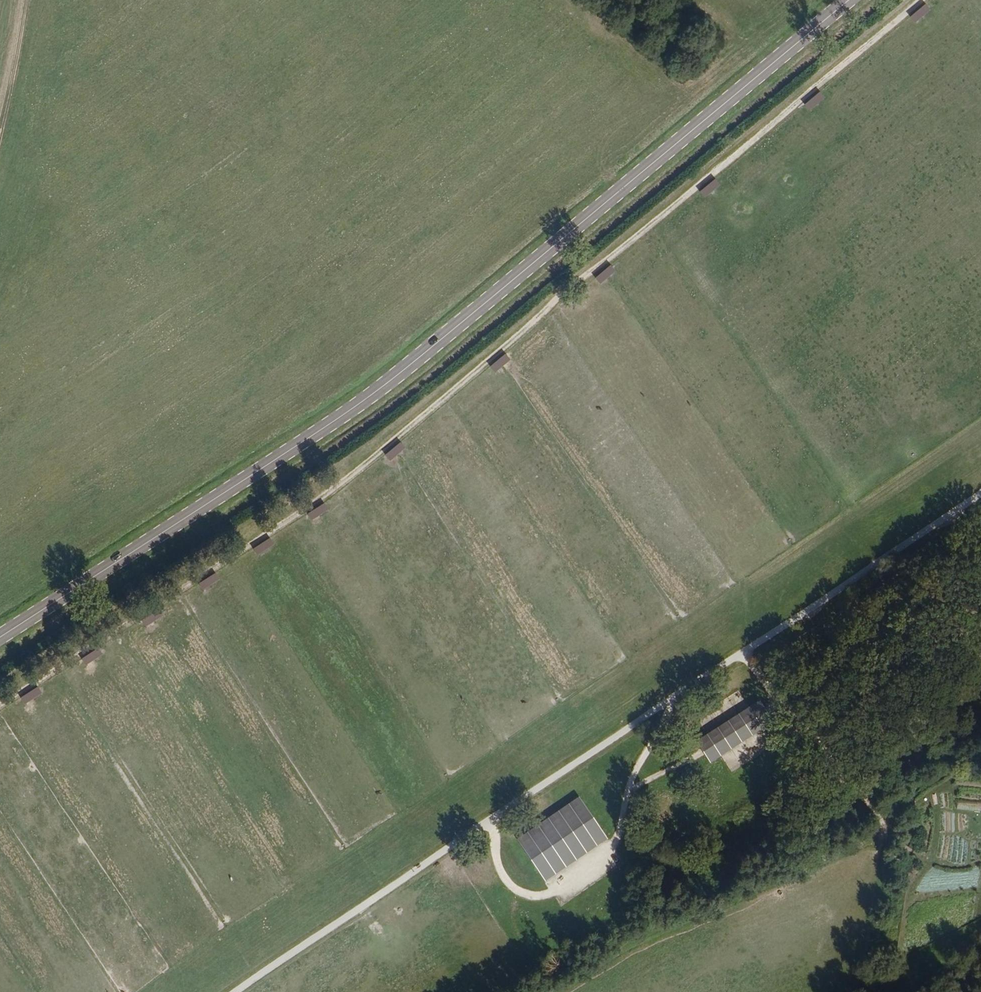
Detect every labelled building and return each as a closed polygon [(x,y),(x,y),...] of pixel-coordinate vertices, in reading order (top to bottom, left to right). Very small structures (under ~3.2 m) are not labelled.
[(916,23),(932,10),(926,3),(911,17),(916,23)] [(810,111),(827,99),(821,92),(805,105),(810,111)] [(716,179),(700,192),(706,199),(722,186),(716,179)] [(601,285),(617,271),(611,265),(595,279),(601,285)] [(496,373),(512,361),(507,354),(491,366),(496,373)] [(402,443),(386,454),(390,461),(406,449),(402,443)] [(324,503),(308,515),(312,521),(329,510),(324,503)] [(271,538),(254,548),(258,555),(275,545),(271,538)] [(203,590),(221,581),(217,573),(199,583),(203,590)] [(155,608),(141,619),(147,627),(162,616),(155,608)] [(98,650),(82,659),(86,665),(102,656),(98,650)] [(21,695),(24,702),(42,694),(39,687),(21,695)] [(761,696),(695,738),(709,760),(775,718),(761,696)] [(579,797),(517,839),(546,882),(607,839),(579,797)]
